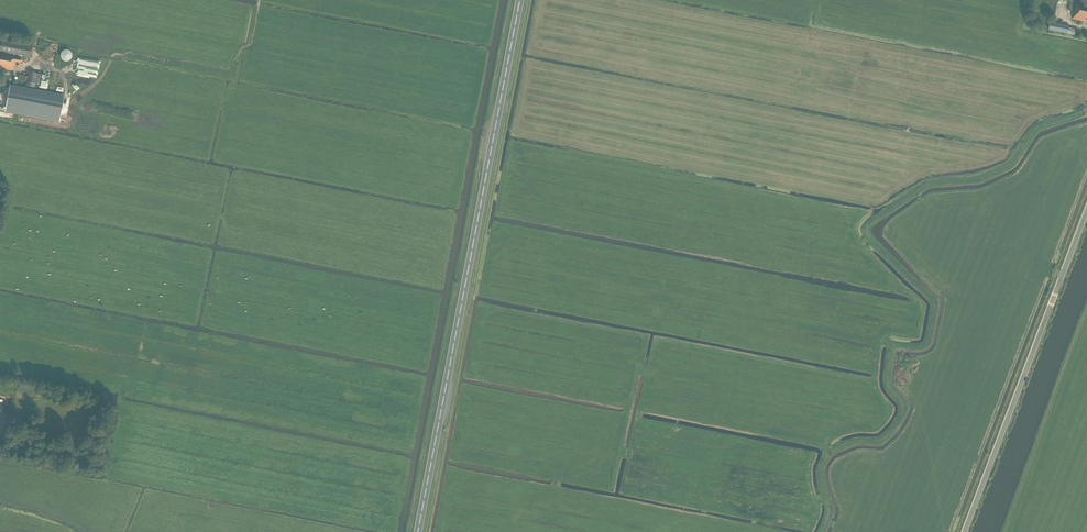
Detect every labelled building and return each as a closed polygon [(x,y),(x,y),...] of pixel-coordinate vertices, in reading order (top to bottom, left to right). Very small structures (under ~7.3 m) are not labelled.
[(1074,14),(1073,19),(1086,22),(1086,4),(1071,1),(1069,11),(1073,11),(1073,14),(1074,14)] [(15,29),(16,21),(4,18),(2,26),(15,29)] [(1069,26),(1050,22),(1048,30),(1068,34),(1069,26)] [(33,45),(2,39),(0,48),(0,68),(13,71),(15,65),(20,65),(22,57),(30,59),(33,45)] [(72,57),(72,56),(72,55),(71,54),(71,53),(70,52),(69,51),(68,50),(67,50),(66,50),(65,50),(64,50),(63,51),(62,52),(61,53),(60,54),(60,55),(60,56),(60,57),(60,58),(61,59),(62,60),(63,61),(64,61),(65,62),(66,62),(67,62),(68,61),(69,61),(70,60),(71,59),(71,58),(72,57)] [(41,74),(37,73),(29,71),(28,77),(19,75),(18,80),(26,82),(26,86),(34,88),(35,84),(39,85),(41,74)] [(10,86),(4,112),(58,123),(64,96),(10,86)] [(17,439),(14,439),(13,443),(21,444),(23,437),(17,436),(17,439)]
